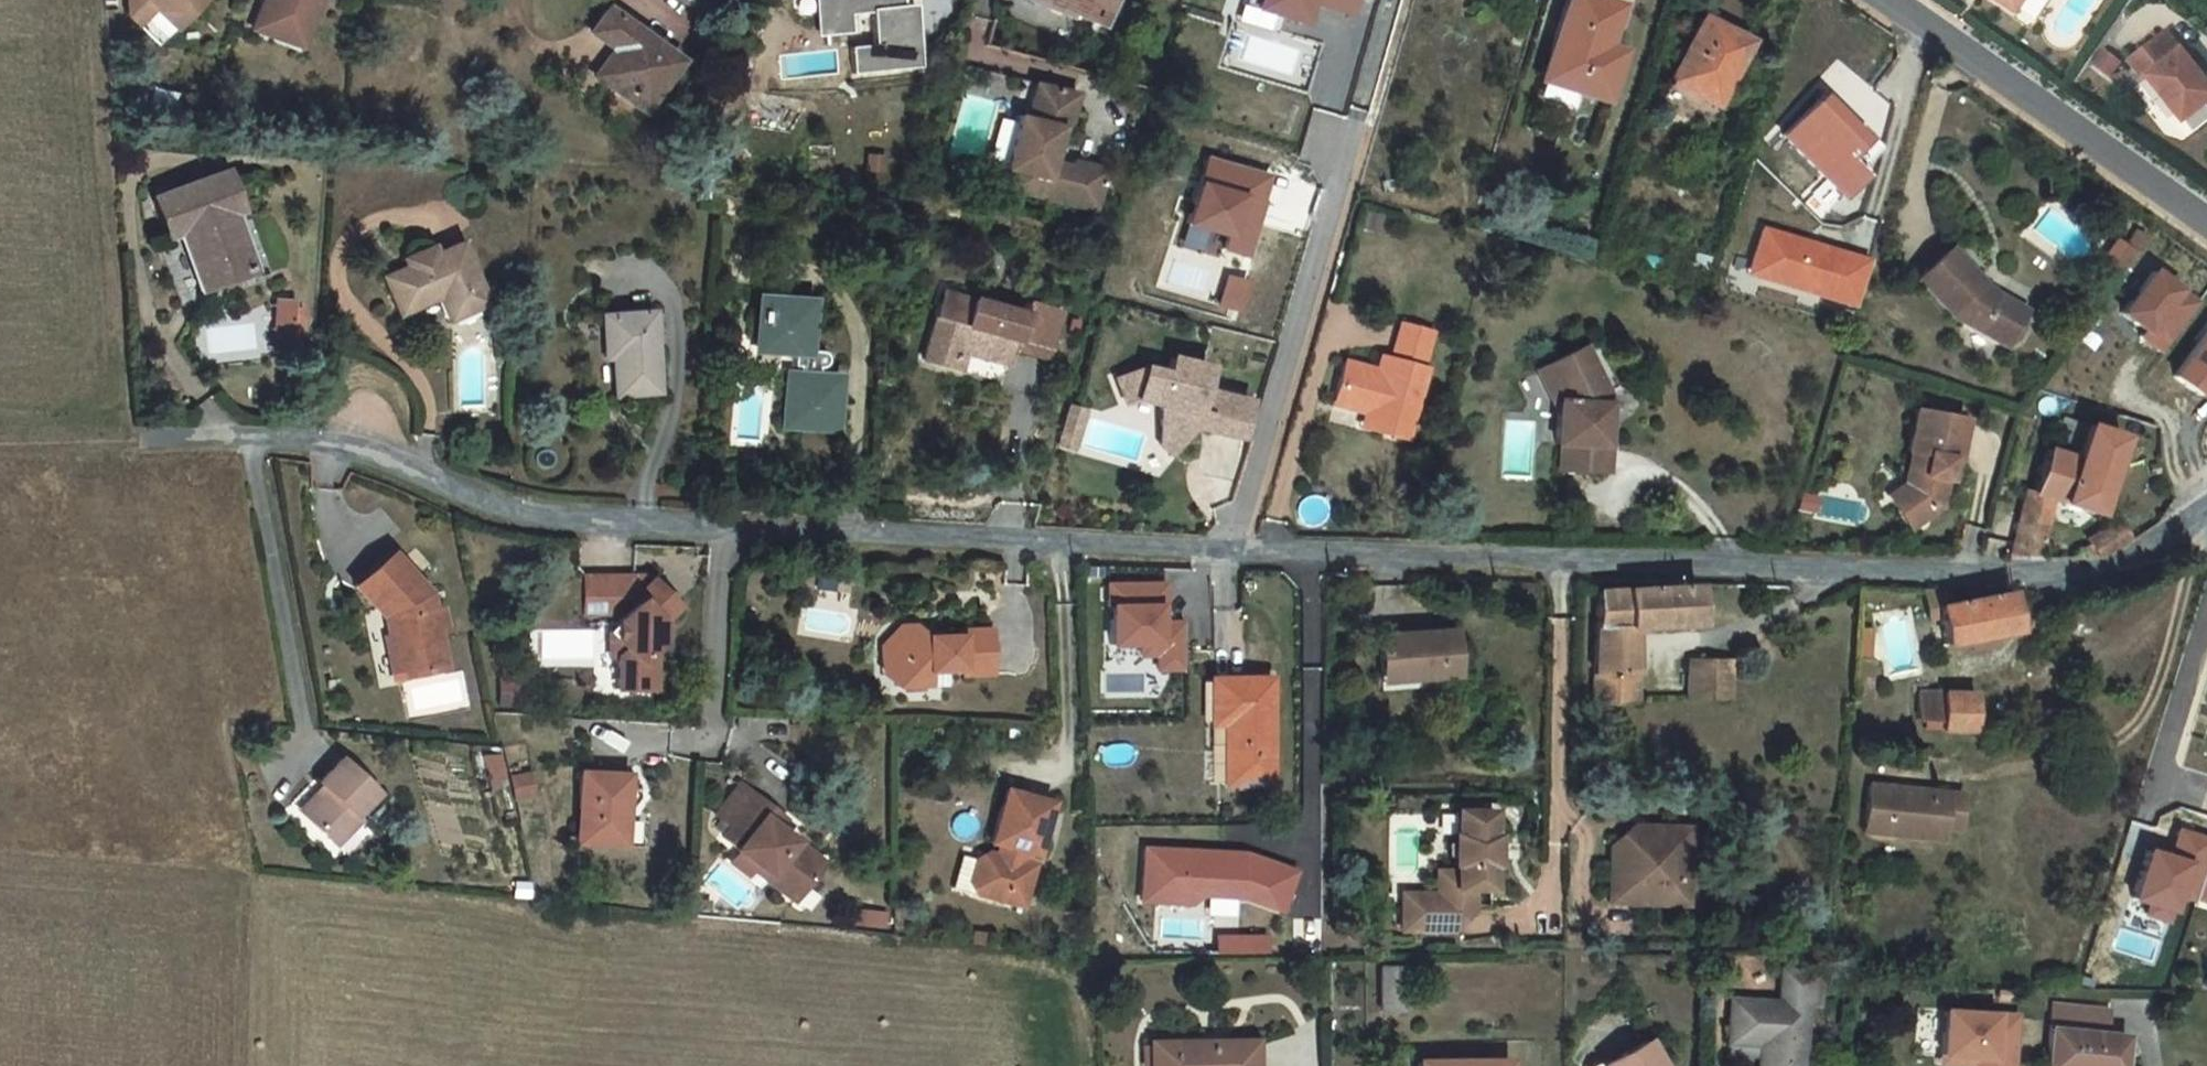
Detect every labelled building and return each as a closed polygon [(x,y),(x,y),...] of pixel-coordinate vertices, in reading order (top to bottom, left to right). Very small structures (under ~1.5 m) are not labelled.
[(189,1),(190,0),(152,0),(166,12),(146,34),(147,54),(158,65),(174,46),(195,45),(198,41),(210,52),(225,34),(198,10),(189,1)] [(205,0),(190,0),(189,1),(198,10),(206,1),(205,0)] [(287,23),(292,34),(282,39),(272,66),(293,73),(298,60),(326,70),(347,8),(329,3),(328,0),(275,0),(287,23)] [(1050,27),(1094,45),(1095,42),(1120,52),(1143,0),(1063,0),(1050,27)] [(1317,0),(1251,0),(1250,3),(1310,21),(1317,0)] [(1359,13),(1363,0),(1319,0),(1359,13)] [(1516,12),(1522,0),(1491,0),(1516,12)] [(2010,0),(1948,0),(1942,10),(1981,34),(1982,31),(2024,57),(2045,21),(2010,0)] [(2146,12),(2153,0),(2127,0),(2146,12)] [(2206,8),(2206,0),(2198,0),(2206,8)] [(862,12),(849,12),(853,60),(876,58),(874,40),(898,38),(902,72),(877,74),(879,99),(946,94),(939,31),(920,32),(920,24),(926,23),(923,7),(923,5),(884,8),(883,6),(862,7),(862,12)] [(292,34),(287,23),(282,39),(292,34)] [(1583,24),(1555,114),(1619,134),(1630,98),(1614,93),(1619,78),(1630,39),(1583,24)] [(704,89),(631,39),(613,62),(635,78),(617,105),(668,141),(704,89)] [(1714,52),(1683,112),(1671,136),(1723,164),(1736,140),(1729,137),(1762,76),(1714,52)] [(2138,99),(2153,117),(2155,116),(2191,157),(2193,155),(2204,167),(2206,164),(2206,108),(2172,67),(2138,99)] [(1635,83),(1619,78),(1614,93),(1630,98),(1635,83)] [(1885,149),(1871,134),(1866,138),(1842,115),(1847,110),(1846,109),(1846,110),(1833,96),(1828,100),(1824,96),(1788,131),(1832,176),(1817,190),(1834,207),(1870,171),(1867,167),(1885,149)] [(1847,110),(1842,115),(1866,138),(1871,134),(1847,110)] [(1101,125),(1060,114),(1050,149),(1042,147),(1027,200),(1037,203),(1032,220),(1118,243),(1129,202),(1097,193),(1096,198),(1075,193),(1084,157),(1092,159),(1101,125)] [(1259,200),(1263,201),(1272,174),(1214,156),(1193,224),(1234,236),(1230,250),(1253,257),(1263,223),(1253,220),(1259,200)] [(1253,220),(1263,223),(1269,203),(1263,201),(1259,200),(1253,220)] [(247,210),(176,236),(191,276),(209,269),(213,279),(206,282),(223,325),(276,306),(256,248),(262,247),(247,210)] [(1874,260),(1765,228),(1751,274),(1859,307),(1874,260)] [(2142,252),(2124,238),(2104,265),(2123,278),(2142,252)] [(2163,256),(2152,250),(2146,259),(2157,266),(2163,256)] [(2001,295),(1962,252),(1931,282),(1963,318),(1968,314),(1982,331),(2021,348),(2037,312),(2001,295)] [(2127,313),(2152,330),(2148,336),(2169,350),(2202,302),(2157,271),(2127,313)] [(1226,273),(1216,304),(1237,311),(1247,279),(1226,273)] [(461,330),(473,354),(509,336),(481,274),(407,310),(423,348),(461,330)] [(991,330),(960,320),(954,337),(986,348),(991,330)] [(826,381),(829,331),(779,330),(777,378),(812,379),(811,394),(816,394),(815,408),(811,408),(807,454),(853,457),(857,405),(838,405),(838,396),(846,395),(847,382),(826,381)] [(1038,345),(991,330),(986,348),(954,337),(936,389),(969,399),(973,385),(977,373),(1025,388),(1028,379),(1063,390),(1076,344),(1042,333),(1038,345)] [(2183,378),(2206,395),(2206,345),(2183,378)] [(621,350),(622,377),(633,376),(634,392),(635,430),(675,428),(671,346),(621,350)] [(317,351),(300,351),(299,369),(316,370),(317,351)] [(1148,363),(1121,373),(1130,397),(1140,393),(1166,398),(1165,420),(1186,437),(1199,423),(1203,418),(1197,414),(1202,408),(1210,412),(1213,426),(1246,435),(1255,398),(1207,386),(1212,361),(1175,353),(1171,368),(1148,363)] [(1442,365),(1413,357),(1403,392),(1399,406),(1388,403),(1356,394),(1347,429),(1383,439),(1380,451),(1396,456),(1393,466),(1418,473),(1436,402),(1433,401),(1442,365)] [(624,393),(634,392),(633,376),(622,377),(624,393)] [(1595,380),(1557,398),(1574,439),(1562,445),(1567,455),(1566,480),(1569,481),(1568,505),(1618,505),(1620,478),(1611,479),(1612,439),(1623,436),(1595,380)] [(978,403),(984,388),(973,385),(969,399),(978,403)] [(1403,392),(1392,390),(1388,403),(1399,406),(1403,392)] [(1557,398),(1544,405),(1562,445),(1574,439),(1557,398)] [(1199,423),(1213,426),(1210,412),(1202,408),(1197,414),(1203,418),(1199,423)] [(1086,416),(1071,412),(1068,422),(1083,427),(1086,416)] [(2031,496),(2017,564),(2047,564),(2059,506),(2103,519),(2123,454),(2154,463),(2163,431),(2120,418),(2115,437),(2070,423),(2060,457),(2053,455),(2040,499),(2031,496)] [(1186,437),(1165,420),(1165,440),(1176,449),(1186,437)] [(1083,427),(1068,422),(1063,438),(1078,443),(1083,427)] [(1620,478),(1623,436),(1612,439),(1611,479),(1620,478)] [(1078,443),(1063,438),(1059,449),(1074,453),(1078,443)] [(1907,543),(1907,544),(1919,561),(1948,543),(1955,513),(1960,493),(1966,494),(1976,454),(1927,444),(1918,484),(1921,485),(1915,512),(1930,515),(1928,527),(1919,525),(1906,534),(1907,543)] [(1962,515),(1966,494),(1960,493),(1955,513),(1962,515)] [(1930,515),(1915,512),(1913,518),(1897,529),(1907,544),(1907,543),(1906,534),(1919,525),(1928,527),(1930,515)] [(1167,583),(1111,584),(1112,608),(1119,608),(1120,644),(1146,644),(1146,654),(1164,654),(1164,673),(1185,673),(1184,623),(1168,623),(1167,583)] [(377,618),(394,637),(399,631),(409,643),(414,667),(407,668),(417,707),(464,698),(449,625),(412,584),(377,618)] [(1707,586),(1600,591),(1593,715),(1609,713),(1608,707),(1643,703),(1643,629),(1708,622),(1707,586)] [(1942,625),(1952,623),(1958,648),(2025,634),(2017,596),(1961,609),(1959,593),(1936,593),(1942,625)] [(673,610),(607,610),(607,646),(647,647),(636,657),(636,674),(644,682),(636,690),(636,722),(673,722),(673,682),(682,673),(682,656),(700,640),(673,613),(673,610)] [(854,614),(840,613),(839,622),(853,623),(854,614)] [(1459,629),(1387,635),(1391,688),(1423,686),(1422,677),(1462,675),(1459,629)] [(399,631),(394,637),(402,646),(409,643),(399,631)] [(1874,632),(1862,632),(1861,655),(1872,655),(1874,632)] [(414,667),(409,643),(402,646),(407,668),(414,667)] [(636,674),(636,657),(628,665),(628,690),(636,690),(644,682),(636,674)] [(947,669),(934,657),(922,670),(923,678),(901,679),(902,696),(916,708),(916,718),(949,717),(948,702),(980,701),(980,706),(1009,705),(1007,661),(978,662),(978,667),(947,669)] [(922,670),(934,657),(921,657),(901,671),(901,679),(923,678),(922,670)] [(1709,660),(1697,662),(1699,696),(1739,693),(1738,658),(1709,660)] [(1229,683),(1215,683),(1216,729),(1227,730),(1228,790),(1273,789),(1272,683),(1229,683)] [(916,708),(902,696),(902,709),(916,718),(916,708)] [(1981,696),(1921,697),(1921,722),(1944,723),(1944,734),(1982,734),(1982,725),(1981,696)] [(498,750),(478,755),(487,795),(507,790),(498,750)] [(528,767),(505,772),(512,802),(534,797),(528,767)] [(1971,798),(1875,786),(1870,824),(1893,827),(1891,835),(1950,843),(1951,831),(1966,833),(1971,798)] [(338,814),(342,819),(347,822),(322,846),(355,876),(379,851),(374,847),(394,826),(358,793),(338,814)] [(543,798),(523,802),(528,826),(549,822),(543,798)] [(640,880),(647,811),(599,809),(594,877),(640,880)] [(1497,813),(1462,813),(1462,837),(1459,837),(1460,864),(1462,864),(1463,871),(1444,872),(1445,894),(1410,895),(1411,931),(1462,930),(1481,910),(1481,888),(1498,888),(1498,864),(1501,864),(1500,837),(1497,836),(1497,813)] [(788,842),(757,818),(733,848),(748,860),(740,871),(754,883),(753,884),(786,910),(782,914),(811,937),(837,905),(799,876),(804,869),(795,862),(781,851),(788,842)] [(318,842),(322,846),(347,822),(342,819),(318,842)] [(1023,822),(1009,878),(1017,880),(1014,889),(1007,887),(995,895),(988,919),(995,931),(1041,943),(1053,900),(1041,896),(1044,887),(1055,890),(1070,835),(1023,822)] [(1893,827),(1870,824),(1869,832),(1891,835),(1893,827)] [(2149,903),(2146,913),(2167,920),(2170,910),(2180,913),(2184,898),(2197,902),(2206,868),(2206,836),(2181,828),(2172,855),(2154,849),(2139,900),(2149,903)] [(1692,883),(1692,831),(1636,831),(1636,845),(1629,851),(1615,851),(1615,905),(1670,904),(1670,883),(1692,883)] [(1636,845),(1636,831),(1615,831),(1615,851),(1629,851),(1636,845)] [(802,853),(788,842),(781,851),(795,862),(802,853)] [(1248,898),(1285,911),(1300,871),(1250,853),(1149,848),(1146,902),(1195,904),(1195,895),(1248,898)] [(841,900),(804,869),(799,876),(837,905),(841,900)] [(2199,901),(2206,904),(2206,874),(2199,901)] [(1692,904),(1692,883),(1670,883),(1670,904),(1692,904)] [(972,925),(995,931),(988,919),(995,895),(980,891),(972,925)] [(1220,937),(1221,953),(1269,952),(1269,936),(1220,937)] [(1405,970),(1383,970),(1383,1013),(1405,1013),(1405,970)] [(1809,1011),(1817,1012),(1820,981),(1816,980),(1817,978),(1785,975),(1782,1008),(1735,1004),(1731,1046),(1769,1049),(1768,1063),(1760,1062),(1759,1065),(1804,1065),(1809,1011)] [(1826,981),(1820,981),(1817,1012),(1823,1012),(1826,981)] [(1961,1029),(1959,1065),(2033,1065),(2035,1034),(1961,1029)] [(1612,1065),(1671,1065),(1654,1038),(1612,1065)] [(2057,1041),(2055,1065),(2133,1065),(2135,1047),(2057,1041)] [(1158,1046),(1159,1065),(1261,1065),(1260,1044),(1158,1046)]
